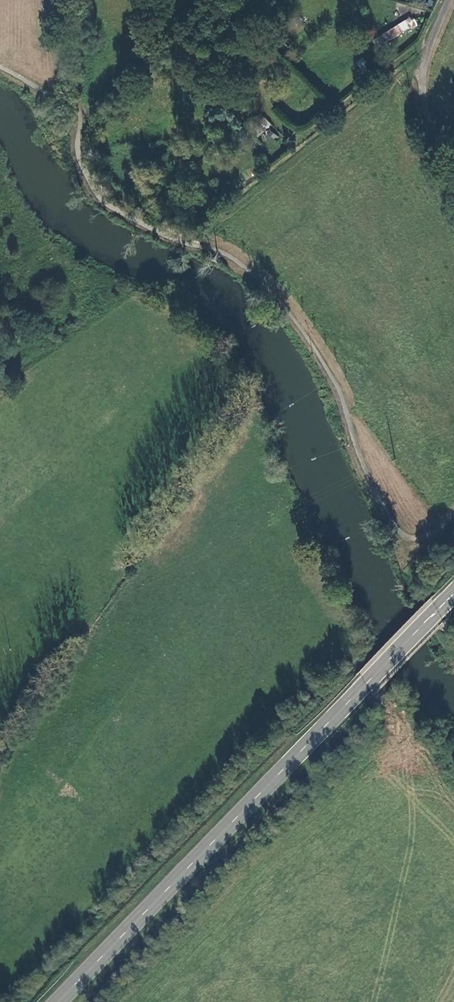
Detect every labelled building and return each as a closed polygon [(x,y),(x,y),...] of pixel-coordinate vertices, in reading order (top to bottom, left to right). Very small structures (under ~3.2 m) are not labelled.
[(406,32),(401,24),(373,41),(376,47),(387,41),(388,43),(406,32)]
